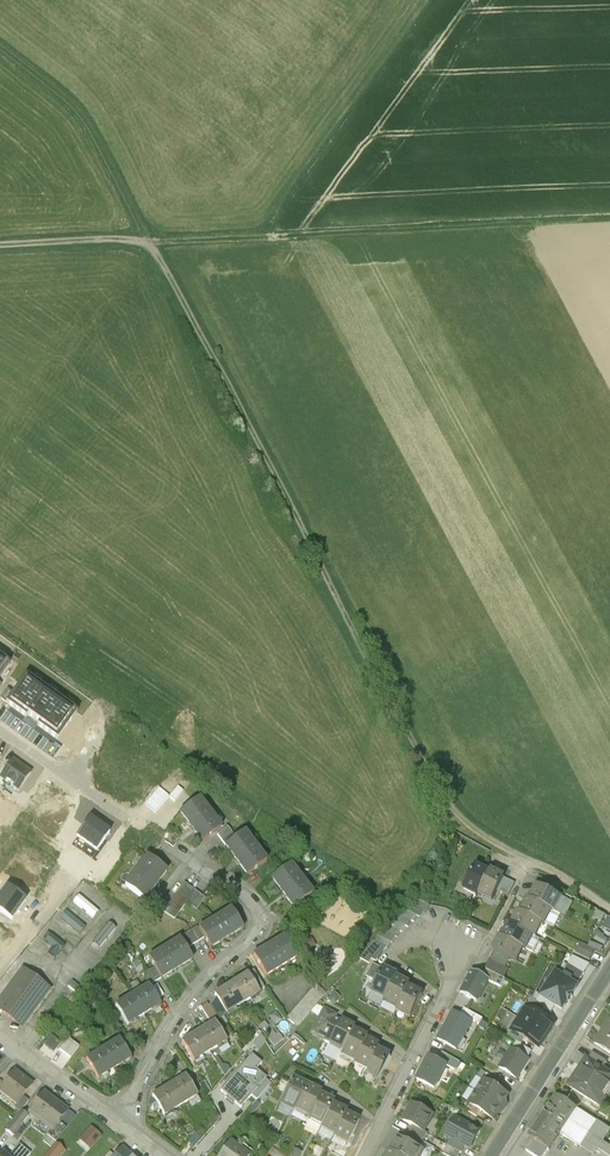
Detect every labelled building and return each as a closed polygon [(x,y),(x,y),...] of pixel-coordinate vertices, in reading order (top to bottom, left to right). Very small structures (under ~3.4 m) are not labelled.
[(0,658),(0,678),(10,665),(0,658)] [(7,690),(0,700),(26,718),(28,716),(38,724),(37,726),(58,741),(77,713),(25,676),(13,694),(7,690)] [(12,761),(0,778),(19,792),(31,775),(12,761)] [(221,829),(198,799),(196,801),(179,813),(202,843),(221,829)] [(97,851),(110,833),(89,819),(77,837),(97,851)] [(218,837),(225,846),(235,839),(228,829),(218,837)] [(265,860),(244,832),(235,839),(225,846),(247,875),(265,860)] [(168,873),(146,857),(125,886),(146,902),(168,873)] [(294,908),(312,893),(290,865),(271,879),(294,908)] [(476,868),(464,892),(477,898),(489,875),(476,868)] [(504,880),(490,873),(489,875),(477,898),(491,905),(497,893),(504,880)] [(534,886),(537,887),(543,890),(546,884),(547,883),(538,879),(534,886)] [(513,884),(504,880),(497,893),(506,897),(513,884)] [(206,900),(185,885),(166,912),(176,919),(187,905),(197,912),(206,900)] [(7,887),(0,897),(0,912),(12,921),(26,901),(7,887)] [(543,890),(537,887),(529,902),(552,913),(565,919),(572,905),(543,890)] [(422,898),(420,903),(430,908),(432,903),(422,898)] [(529,902),(528,901),(521,914),(543,926),(545,927),(552,913),(529,902)] [(420,903),(418,903),(415,908),(424,913),(427,914),(430,908),(420,903)] [(415,908),(413,907),(410,913),(417,917),(421,919),(424,913),(415,908)] [(231,909),(198,929),(204,938),(210,949),(243,929),(231,909)] [(406,912),(400,917),(412,922),(414,923),(417,917),(410,913),(406,912)] [(521,914),(518,913),(512,927),(534,938),(536,939),(543,926),(521,914)] [(606,917),(599,913),(595,920),(602,924),(606,917)] [(400,917),(394,922),(406,928),(408,929),(412,922),(400,917)] [(406,928),(394,922),(391,928),(401,933),(403,935),(406,928)] [(512,927),(509,925),(502,939),(523,950),(532,954),(534,952),(535,952),(536,951),(537,950),(537,949),(536,948),(538,945),(532,942),(534,938),(512,927)] [(391,928),(388,926),(384,932),(396,938),(398,939),(401,933),(391,928)] [(197,927),(179,938),(186,949),(204,938),(198,929),(197,927)] [(396,938),(384,932),(379,939),(391,945),(392,946),(396,938)] [(608,941),(598,936),(595,941),(605,947),(608,941)] [(284,937),(252,957),(265,977),(297,957),(284,937)] [(179,938),(148,957),(154,968),(161,979),(192,960),(186,949),(179,938)] [(306,951),(315,946),(310,938),(301,943),(306,951)] [(391,945),(379,939),(375,944),(387,950),(391,945)] [(502,939),(500,939),(493,953),(495,954),(510,961),(516,964),(523,950),(502,939)] [(376,963),(387,950),(375,944),(374,944),(360,960),(370,966),(373,961),(376,963)] [(588,948),(581,944),(576,954),(591,961),(595,952),(588,948)] [(590,944),(588,948),(595,952),(601,954),(604,949),(590,944)] [(495,954),(490,963),(505,971),(510,961),(495,954)] [(589,966),(573,958),(566,972),(575,978),(571,983),(577,986),(589,966)] [(486,972),(487,972),(505,981),(509,973),(505,971),(490,963),(486,972)] [(376,984),(383,971),(374,966),(367,979),(376,984)] [(161,979),(154,968),(143,974),(151,987),(162,980),(161,979)] [(376,984),(372,993),(385,999),(396,978),(397,976),(384,969),(383,971),(376,984)] [(22,972),(6,993),(5,992),(0,1000),(0,1010),(23,1026),(50,988),(34,977),(32,980),(22,972)] [(254,972),(247,975),(258,994),(265,990),(254,972)] [(487,972),(484,978),(483,980),(489,983),(489,984),(501,990),(505,981),(487,972)] [(484,978),(475,973),(469,984),(468,983),(462,995),(467,998),(466,999),(473,1002),(484,1008),(490,995),(484,992),(489,984),(489,983),(483,980),(484,978)] [(556,973),(540,999),(548,1004),(564,1014),(579,988),(577,986),(571,983),(556,973)] [(258,994),(247,975),(231,986),(242,1005),(259,995),(258,994)] [(410,986),(396,978),(385,999),(384,1001),(398,1008),(408,988),(410,986)] [(226,1015),(242,1005),(231,986),(214,995),(217,999),(226,1015)] [(326,995),(315,986),(286,1019),(297,1028),(326,995)] [(160,1006),(149,988),(132,998),(143,1016),(160,1006)] [(398,1008),(397,1010),(411,1017),(422,995),(408,988),(398,1008)] [(339,999),(333,994),(327,1001),(333,1006),(339,999)] [(132,998),(116,1008),(127,1026),(143,1016),(132,998)] [(226,1015),(217,999),(211,1007),(214,1012),(217,1017),(219,1019),(226,1015)] [(548,1004),(540,999),(537,1004),(545,1009),(548,1004)] [(528,1008),(542,1017),(546,1010),(545,1009),(537,1004),(532,1001),(528,1008)] [(211,1007),(209,1004),(202,1008),(210,1022),(217,1017),(214,1012),(211,1007)] [(542,1017),(528,1008),(520,1019),(547,1036),(554,1025),(542,1017)] [(465,1011),(461,1017),(473,1023),(480,1027),(483,1022),(483,1021),(467,1012),(465,1011)] [(282,1021),(276,1013),(269,1018),(274,1026),(282,1021)] [(454,1013),(438,1041),(457,1052),(473,1023),(461,1017),(454,1013)] [(547,1036),(520,1019),(513,1031),(526,1039),(539,1048),(547,1036)] [(353,1029),(339,1022),(328,1045),(341,1052),(352,1031),(353,1029)] [(595,1045),(609,1055),(609,1023),(595,1045)] [(225,1042),(214,1024),(198,1034),(209,1052),(225,1042)] [(276,1031),(268,1037),(274,1046),(283,1040),(276,1031)] [(366,1038),(352,1031),(341,1052),(340,1055),(354,1062),(365,1041),(366,1038)] [(508,1038),(521,1047),(526,1039),(513,1031),(508,1038)] [(198,1034),(181,1044),(192,1062),(209,1052),(198,1034)] [(261,1035),(253,1045),(259,1050),(265,1043),(266,1042),(261,1035)] [(49,1036),(43,1044),(52,1051),(58,1043),(49,1036)] [(132,1058),(121,1040),(105,1050),(115,1068),(132,1058)] [(378,1048),(365,1041),(354,1062),(368,1069),(377,1051),(378,1048)] [(105,1050),(88,1060),(99,1078),(115,1068),(105,1050)] [(512,1050),(500,1070),(517,1080),(529,1061),(512,1050)] [(391,1058),(377,1051),(368,1069),(366,1072),(380,1079),(385,1069),(391,1058)] [(442,1054),(438,1063),(447,1068),(457,1073),(462,1065),(442,1054)] [(585,1058),(579,1067),(582,1069),(570,1089),(573,1091),(584,1098),(595,1081),(609,1090),(609,1066),(592,1054),(588,1060),(585,1058)] [(261,1064),(251,1055),(220,1091),(227,1097),(225,1099),(233,1105),(234,1103),(241,1109),(251,1097),(265,1080),(266,1079),(256,1070),(261,1064)] [(223,1065),(217,1058),(214,1059),(225,1076),(230,1070),(228,1066),(224,1065),(223,1065)] [(438,1063),(429,1059),(417,1082),(435,1091),(447,1068),(438,1063)] [(15,1071),(0,1090),(0,1093),(17,1106),(33,1085),(15,1071)] [(500,1082),(483,1072),(480,1078),(484,1081),(496,1088),(500,1082)] [(185,1077),(169,1087),(179,1106),(195,1096),(185,1077)] [(270,1084),(265,1080),(251,1097),(256,1101),(270,1084)] [(307,1087),(293,1080),(281,1103),(295,1110),(307,1087)] [(496,1088),(484,1081),(477,1093),(501,1109),(509,1097),(496,1088)] [(584,1098),(602,1109),(606,1103),(603,1101),(609,1091),(609,1090),(595,1081),(584,1098)] [(204,1082),(200,1085),(207,1097),(211,1093),(204,1082)] [(169,1087),(152,1097),(163,1116),(179,1106),(169,1087)] [(320,1093),(307,1087),(295,1110),(309,1117),(319,1096),(320,1093)] [(67,1111),(44,1093),(28,1113),(52,1131),(67,1111)] [(501,1109),(477,1093),(469,1105),(481,1112),(493,1120),(501,1109)] [(333,1103),(319,1096),(309,1117),(323,1124),(332,1105),(333,1103)] [(554,1098),(528,1138),(533,1141),(526,1152),(531,1155),(546,1155),(559,1135),(565,1127),(575,1111),(566,1105),(554,1098)] [(260,1104),(256,1101),(245,1114),(250,1117),(260,1104)] [(435,1115),(412,1103),(402,1121),(413,1127),(425,1133),(435,1115)] [(346,1112),(332,1105),(323,1124),(321,1126),(335,1133),(345,1114),(346,1112)] [(481,1112),(469,1105),(465,1112),(477,1119),(481,1112)] [(559,1135),(582,1150),(597,1126),(575,1111),(565,1127),(559,1135)] [(31,1120),(22,1113),(10,1129),(19,1136),(31,1120)] [(335,1133),(331,1142),(336,1145),(344,1149),(358,1121),(345,1114),(335,1133)] [(480,1132),(455,1119),(446,1136),(452,1140),(466,1148),(470,1150),(480,1132)] [(103,1137),(90,1126),(79,1139),(92,1151),(103,1137)] [(597,1126),(582,1150),(591,1155),(595,1155),(604,1144),(609,1134),(597,1126)] [(409,1135),(424,1143),(428,1135),(425,1133),(413,1127),(409,1135)] [(404,1133),(393,1153),(400,1155),(423,1155),(425,1152),(420,1150),(424,1143),(409,1135),(404,1133)] [(187,1152),(199,1138),(195,1134),(183,1148),(187,1152)] [(448,1146),(436,1139),(431,1148),(443,1154),(448,1146)] [(466,1148),(452,1140),(448,1146),(460,1153),(462,1154),(466,1148)] [(230,1142),(220,1155),(250,1155),(230,1142)] [(604,1144),(595,1155),(609,1155),(609,1148),(604,1144)] [(10,1155),(28,1155),(30,1154),(18,1145),(10,1155)] [(123,1146),(115,1155),(135,1155),(123,1146)] [(448,1146),(443,1154),(447,1155),(458,1155),(460,1153),(448,1146)]
